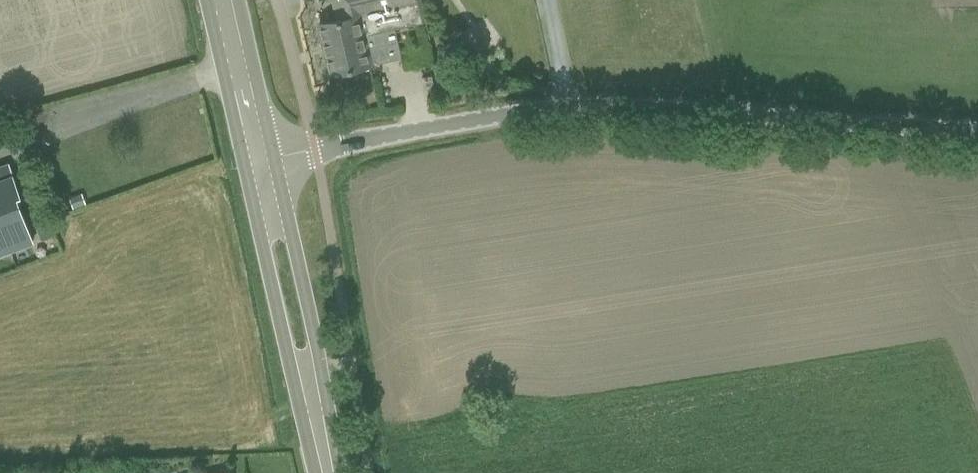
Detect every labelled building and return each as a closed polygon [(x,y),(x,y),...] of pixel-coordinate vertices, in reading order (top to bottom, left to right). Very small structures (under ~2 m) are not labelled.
[(320,23),(325,48),(327,56),(331,73),(370,65),(369,62),(401,55),(395,28),(426,21),(421,1),(421,0),(333,0),(338,19),(320,23)] [(484,14),(460,30),(490,73),(504,63),(496,51),(505,45),(484,14)] [(0,129),(0,136),(0,137),(13,132),(10,125),(0,129)] [(33,243),(16,197),(20,195),(8,163),(0,166),(0,255),(33,243)] [(83,193),(70,197),(74,208),(87,204),(83,193)]
